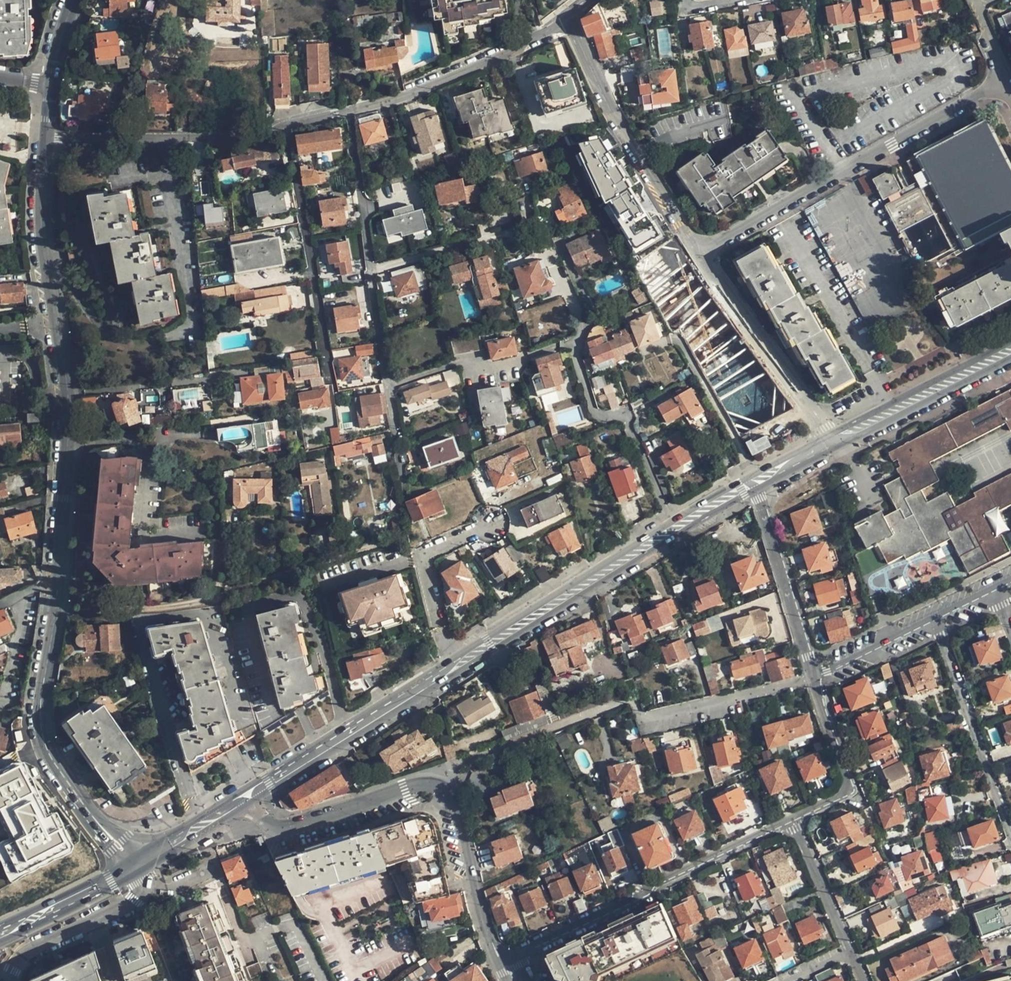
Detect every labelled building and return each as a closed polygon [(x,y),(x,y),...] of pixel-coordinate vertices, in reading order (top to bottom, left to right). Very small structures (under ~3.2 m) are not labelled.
[(28,0),(0,0),(0,52),(3,51),(4,57),(17,56),(18,54),(25,54),(25,47),(28,47),(28,39),(29,39),(28,0)] [(88,19),(102,19),(104,16),(128,16),(128,0),(109,0),(109,8),(103,8),(103,11),(90,11),(88,19)] [(206,2),(206,12),(205,22),(217,23),(217,27),(236,28),(238,27),(241,25),(242,23),(242,21),(241,20),(241,17),(240,15),(241,0),(225,0),(225,3),(206,2)] [(430,3),(432,3),(432,7),(430,8),(432,16),(434,15),(434,19),(440,18),(443,33),(447,33),(447,34),(455,33),(455,29),(462,28),(462,29),(475,28),(475,26),(478,26),(478,24),(491,22),(490,20),(492,20),(492,17),(502,16),(502,14),(505,14),(502,0),(429,0),(430,3)] [(651,16),(660,15),(660,14),(658,0),(648,0),(651,16)] [(660,14),(672,12),(669,0),(658,0),(660,14)] [(864,9),(860,9),(862,21),(885,17),(883,5),(878,6),(877,0),(862,0),(864,9)] [(910,0),(891,3),(895,21),(913,17),(910,0)] [(924,14),(943,10),(940,0),(920,0),(924,14)] [(781,1),(775,2),(777,14),(782,14),(783,13),(781,1)] [(581,18),(588,37),(594,35),(604,32),(610,31),(607,21),(599,2),(581,18)] [(851,3),(826,7),(830,26),(855,21),(851,3)] [(268,10),(261,10),(262,36),(267,36),(275,35),(274,10),(268,10)] [(783,13),(782,14),(786,36),(809,32),(807,21),(804,21),(802,10),(783,13)] [(396,22),(403,22),(402,11),(394,13),(396,22)] [(396,22),(394,13),(387,14),(386,13),(370,15),(369,14),(352,16),(352,18),(354,20),(354,23),(353,26),(351,27),(396,22)] [(622,27),(633,24),(630,14),(619,17),(622,27)] [(689,25),(691,34),(692,42),(694,50),(713,47),(708,22),(689,25)] [(749,26),(752,43),(754,43),(774,39),(770,22),(749,26)] [(890,38),(893,53),(920,47),(919,44),(917,30),(915,23),(906,25),(908,39),(895,42),(894,37),(890,38)] [(620,33),(618,28),(615,29),(614,29),(610,31),(604,32),(594,35),(601,58),(617,54),(615,49),(618,48),(616,39),(613,39),(612,36),(620,33)] [(659,55),(671,54),(669,28),(657,29),(659,55)] [(729,49),(746,46),(744,37),(741,38),(739,30),(737,28),(725,30),(728,43),(725,44),(726,50),(729,49)] [(926,29),(917,30),(919,44),(928,43),(926,29)] [(98,48),(95,49),(96,61),(117,59),(117,63),(118,68),(129,67),(128,56),(121,56),(118,32),(97,34),(98,42),(98,48)] [(307,44),(308,84),(329,84),(328,44),(307,44)] [(408,45),(406,45),(397,46),(399,57),(402,56),(405,55),(407,52),(408,50),(408,47),(408,45)] [(399,61),(399,57),(397,46),(387,48),(387,46),(382,47),(382,49),(373,51),(373,48),(364,50),(367,68),(399,61)] [(747,54),(746,46),(729,49),(730,57),(747,54)] [(869,51),(870,59),(888,54),(886,46),(869,51)] [(641,47),(630,50),(632,57),(634,56),(636,61),(644,58),(641,47)] [(288,56),(276,56),(276,63),(274,63),(275,110),(290,107),(289,98),(288,56)] [(826,60),(828,69),(838,67),(836,57),(826,60)] [(816,72),(828,69),(826,60),(815,63),(813,63),(816,72)] [(805,65),(807,74),(816,72),(813,63),(811,64),(805,65)] [(800,76),(807,74),(805,65),(798,67),(800,76)] [(585,102),(575,68),(534,81),(545,115),(585,102)] [(784,73),(777,75),(778,82),(785,80),(784,73)] [(619,84),(624,104),(634,102),(645,99),(641,86),(640,78),(619,84)] [(356,85),(359,98),(368,96),(365,83),(356,85)] [(149,100),(149,112),(167,112),(167,90),(165,90),(165,84),(147,84),(147,100),(149,100)] [(320,100),(320,91),(309,92),(309,103),(320,100)] [(491,106),(490,104),(487,105),(485,100),(487,99),(484,91),(457,98),(461,109),(464,108),(469,121),(470,121),(474,133),(487,128),(487,130),(499,126),(500,128),(513,123),(513,122),(505,99),(498,101),(498,104),(491,106)] [(61,104),(60,116),(69,116),(87,118),(88,116),(97,117),(97,114),(107,114),(109,97),(79,95),(78,106),(61,104)] [(672,108),(684,105),(683,99),(675,100),(675,97),(670,98),(672,108)] [(658,100),(661,111),(672,108),(670,98),(669,98),(658,100)] [(650,113),(661,111),(658,100),(647,103),(650,113)] [(464,122),(469,121),(464,108),(461,109),(460,110),(464,122)] [(433,110),(424,113),(425,119),(435,115),(433,110)] [(176,113),(176,128),(190,127),(191,113),(176,113)] [(425,119),(424,113),(411,117),(417,136),(419,142),(423,155),(436,150),(433,145),(444,141),(435,115),(425,119)] [(370,116),(359,120),(361,125),(366,144),(386,138),(380,117),(378,115),(375,115),(370,116)] [(968,249),(1010,227),(1010,169),(986,121),(907,161),(917,182),(920,187),(942,230),(952,249),(954,251),(956,255),(968,249)] [(500,128),(500,130),(501,132),(514,127),(515,127),(513,123),(500,128)] [(339,129),(314,133),(316,152),(342,148),(339,129)] [(702,152),(676,171),(700,206),(704,203),(709,210),(718,204),(721,209),(722,210),(734,201),(729,194),(784,155),(766,130),(756,138),(745,146),(713,168),(702,152)] [(575,132),(560,135),(566,148),(579,142),(575,132)] [(298,154),(316,152),(314,133),(296,136),(298,154)] [(600,139),(578,149),(588,171),(610,161),(600,139)] [(232,158),(221,160),(223,171),(250,165),(271,162),(267,146),(231,153),(232,158)] [(461,163),(457,152),(444,156),(448,167),(461,163)] [(521,158),(522,161),(515,163),(520,177),(538,171),(539,174),(548,171),(542,152),(521,158)] [(299,168),(303,185),(319,183),(318,175),(314,171),(308,172),(306,166),(299,168)] [(883,200),(891,195),(901,190),(891,170),(873,180),(883,200)] [(325,174),(318,175),(319,183),(326,182),(325,174)] [(865,175),(858,179),(867,196),(874,192),(865,175)] [(435,184),(436,185),(438,195),(440,204),(447,203),(466,199),(467,203),(479,200),(477,185),(464,187),(462,179),(435,184)] [(559,197),(562,203),(565,208),(562,209),(566,218),(584,209),(572,182),(558,189),(562,195),(559,197)] [(891,195),(894,200),(920,187),(917,182),(908,186),(901,190),(891,195)] [(954,251),(952,249),(942,230),(920,187),(894,200),(885,205),(917,267),(946,252),(947,255),(954,251)] [(418,208),(415,195),(414,190),(414,188),(392,193),(396,212),(407,210),(410,222),(420,220),(418,208)] [(267,211),(268,214),(285,210),(282,194),(272,195),(272,192),(254,195),(258,213),(267,211)] [(124,193),(92,199),(101,244),(114,241),(122,283),(136,281),(144,322),(175,315),(167,274),(154,276),(146,235),(140,236),(140,235),(132,236),(124,193)] [(343,207),(346,207),(345,197),(319,202),(323,225),(345,222),(343,211),(343,207)] [(467,206),(467,203),(466,199),(447,203),(448,209),(467,206)] [(206,224),(223,222),(222,207),(212,208),(212,204),(204,205),(204,214),(206,224)] [(599,226),(596,219),(591,221),(575,228),(578,235),(595,228),(599,226)] [(616,224),(611,228),(617,237),(622,234),(616,224)] [(595,228),(596,231),(598,231),(599,232),(603,230),(607,236),(610,235),(606,227),(603,229),(601,225),(599,226),(595,228)] [(291,226),(288,228),(287,231),(286,233),(287,234),(288,236),(290,238),(293,238),(296,237),(298,235),(299,232),(298,230),(295,227),(292,226),(291,226)] [(598,231),(596,231),(575,241),(570,231),(562,234),(576,266),(599,255),(608,251),(607,249),(599,232),(598,231)] [(230,238),(232,246),(253,243),(251,233),(230,238)] [(253,243),(232,246),(237,273),(283,264),(278,238),(253,243)] [(329,264),(333,263),(338,262),(339,266),(341,275),(352,273),(349,260),(346,242),(326,245),(329,264)] [(537,253),(545,249),(543,244),(535,248),(537,253)] [(824,381),(829,390),(852,378),(836,349),(833,350),(822,329),(819,330),(806,307),(804,309),(795,293),(792,294),(777,267),(774,269),(762,247),(737,261),(745,276),(748,275),(762,301),(765,300),(777,321),(780,320),(790,337),(793,336),(805,358),(807,357),(822,382),(824,381)] [(609,248),(607,249),(608,251),(610,257),(615,255),(613,249),(610,251),(609,248)] [(547,254),(545,249),(537,253),(539,257),(547,254)] [(528,250),(519,254),(522,260),(531,256),(528,250)] [(612,261),(610,257),(608,251),(599,255),(603,265),(612,261)] [(519,254),(501,262),(504,268),(522,260),(519,254)] [(498,295),(495,282),(487,256),(448,267),(453,283),(471,278),(478,301),(485,299),(498,295)] [(999,264),(1000,265),(954,289),(953,288),(935,297),(951,327),(1010,296),(1010,258),(999,264)] [(542,259),(537,261),(545,280),(547,280),(549,281),(550,282),(542,259)] [(551,283),(550,282),(549,281),(547,280),(545,280),(537,261),(514,268),(524,298),(549,289),(550,288),(550,287),(551,285),(551,283)] [(406,274),(404,268),(390,271),(397,296),(418,290),(412,272),(406,274)] [(510,292),(505,278),(495,282),(498,295),(510,292)] [(23,283),(0,285),(2,303),(23,302),(22,296),(22,289),(23,289),(23,283)] [(227,295),(235,294),(252,291),(241,284),(225,287),(227,295)] [(201,291),(201,300),(227,295),(225,287),(201,291)] [(255,293),(256,300),(287,295),(285,287),(255,293)] [(638,287),(631,292),(638,303),(645,299),(638,287)] [(255,293),(254,290),(252,291),(235,294),(236,303),(241,303),(256,300),(255,293)] [(287,295),(256,300),(241,303),(241,308),(243,313),(254,311),(255,316),(289,309),(287,295)] [(501,303),(498,295),(485,299),(478,301),(481,309),(501,303)] [(675,325),(681,335),(720,392),(723,396),(719,399),(730,417),(731,417),(738,413),(745,409),(742,404),(774,387),(763,370),(759,372),(711,301),(676,323),(675,325)] [(357,314),(360,313),(358,304),(334,308),(338,331),(359,328),(357,319),(357,314)] [(635,320),(631,310),(623,313),(627,323),(630,322),(635,320)] [(648,315),(635,320),(630,322),(639,346),(658,338),(648,315)] [(611,358),(614,357),(604,332),(600,323),(593,326),(587,340),(590,348),(589,349),(595,364),(611,358)] [(23,337),(34,336),(37,336),(36,335),(35,324),(21,326),(23,337)] [(678,336),(681,335),(675,325),(671,327),(675,335),(676,335),(678,336)] [(633,349),(627,335),(627,334),(621,336),(619,332),(612,334),(610,329),(604,332),(614,357),(633,349)] [(637,347),(631,333),(627,335),(633,349),(637,347)] [(481,348),(479,334),(450,340),(454,354),(481,348)] [(491,359),(516,353),(513,337),(488,342),(491,359)] [(357,356),(375,353),(373,345),(356,348),(357,356)] [(291,360),(312,357),(311,351),(290,355),(291,360)] [(447,351),(441,353),(444,361),(450,360),(447,351)] [(536,360),(541,376),(545,388),(554,385),(562,383),(559,371),(557,365),(561,364),(557,353),(536,360)] [(369,376),(367,356),(359,358),(339,361),(342,381),(362,378),(362,377),(369,376)] [(584,360),(586,368),(592,366),(589,358),(584,360)] [(613,363),(611,358),(595,364),(593,365),(592,366),(594,370),(613,363)] [(310,371),(318,370),(316,359),(291,363),(294,380),(311,377),(310,371)] [(254,365),(256,377),(270,376),(268,363),(254,365)] [(448,387),(460,383),(457,368),(442,373),(445,382),(446,382),(448,387)] [(243,379),(246,404),(286,399),(283,374),(270,376),(256,377),(243,379)] [(541,395),(546,393),(545,388),(541,376),(536,378),(541,395)] [(312,388),(325,386),(323,377),(311,380),(312,388)] [(446,382),(445,382),(428,387),(427,384),(421,386),(420,383),(415,385),(416,388),(412,389),(411,386),(403,389),(408,404),(431,395),(433,399),(450,394),(448,387),(446,382)] [(326,385),(325,386),(312,388),(296,390),(297,395),(300,395),(302,408),(318,405),(319,408),(329,406),(326,385)] [(494,421),(505,419),(499,386),(477,390),(483,425),(495,424),(494,421)] [(688,411),(689,414),(691,417),(702,411),(690,388),(657,406),(667,423),(683,413),(688,411)] [(978,407),(995,429),(1006,423),(1010,431),(1010,430),(1010,389),(978,407)] [(362,415),(358,416),(360,427),(378,424),(377,415),(385,414),(382,396),(379,394),(360,397),(362,415)] [(81,397),(82,411),(98,409),(96,395),(81,397)] [(611,409),(619,407),(615,395),(607,398),(611,409)] [(114,403),(112,405),(104,408),(109,423),(117,420),(119,424),(128,421),(130,425),(140,421),(137,411),(136,409),(137,406),(135,400),(125,399),(114,403)] [(554,412),(559,428),(584,420),(579,404),(554,412)] [(300,416),(299,407),(290,408),(291,417),(300,416)] [(928,501),(921,489),(912,471),(930,462),(995,429),(978,407),(889,452),(893,461),(896,459),(900,466),(897,468),(901,477),(885,485),(898,510),(885,516),(881,510),(855,524),(867,548),(877,543),(888,564),(904,556),(906,559),(922,551),(923,553),(951,539),(968,572),(1010,552),(1002,535),(997,537),(985,513),(997,507),(999,511),(1010,505),(1010,474),(974,493),(975,497),(955,507),(947,492),(928,501)] [(546,413),(552,435),(557,433),(551,412),(546,413)] [(28,422),(45,422),(45,413),(28,414),(28,422)] [(740,418),(738,413),(731,417),(734,422),(740,418)] [(154,417),(150,418),(151,425),(170,423),(169,415),(162,416),(154,417)] [(266,431),(274,430),(273,421),(217,429),(219,441),(225,441),(230,442),(235,445),(237,448),(237,451),(268,447),(266,431)] [(21,444),(20,425),(0,426),(0,445),(21,444)] [(340,442),(340,437),(339,428),(330,429),(332,443),(340,442)] [(553,437),(557,451),(574,442),(571,432),(553,437)] [(746,444),(752,456),(772,446),(765,434),(746,444)] [(380,435),(341,444),(333,446),(335,466),(341,465),(340,455),(346,453),(361,449),(362,454),(372,451),(373,456),(386,454),(383,443),(371,446),(370,442),(382,439),(380,435)] [(681,464),(690,459),(677,436),(667,441),(672,450),(660,457),(665,467),(669,465),(671,469),(672,471),(675,472),(678,472),(680,471),(682,469),(682,467),(681,464)] [(459,457),(453,437),(423,448),(430,467),(459,457)] [(546,456),(556,453),(552,438),(542,440),(546,456)] [(347,457),(362,454),(361,449),(346,453),(347,457)] [(584,480),(591,477),(597,475),(588,449),(579,453),(580,459),(570,462),(577,482),(584,480)] [(499,464),(489,468),(488,469),(496,488),(516,479),(509,462),(518,459),(514,451),(497,458),(499,464)] [(137,459),(137,458),(127,457),(126,457),(105,460),(96,560),(117,582),(201,573),(202,542),(129,549),(133,508),(137,459)] [(487,463),(489,468),(499,464),(497,458),(487,463)] [(608,462),(609,463),(612,471),(608,472),(617,497),(619,502),(628,499),(628,498),(637,495),(632,482),(635,481),(630,467),(623,469),(619,458),(608,462)] [(692,464),(690,459),(681,464),(682,467),(682,469),(680,471),(692,464)] [(316,507),(330,505),(328,488),(327,480),(324,461),(300,463),(303,483),(313,482),(316,507)] [(939,480),(930,462),(912,471),(921,489),(939,480)] [(473,475),(470,469),(458,475),(460,481),(473,475)] [(271,480),(234,480),(234,502),(235,504),(236,506),(238,506),(240,507),(243,506),(245,505),(247,502),(247,493),(258,493),(258,502),(271,502),(271,480)] [(5,483),(0,485),(0,498),(8,495),(5,483)] [(431,514),(442,509),(434,491),(406,503),(414,521),(431,514)] [(522,511),(530,528),(565,512),(559,500),(557,495),(522,511)] [(563,497),(559,500),(565,512),(569,510),(563,497)] [(331,513),(330,505),(316,507),(317,514),(331,513)] [(808,533),(820,529),(814,507),(792,514),(799,535),(808,533)] [(0,509),(0,535),(8,533),(11,540),(30,534),(32,539),(38,538),(31,512),(5,519),(4,517),(5,516),(3,508),(0,509)] [(444,513),(442,509),(431,514),(433,518),(444,513)] [(618,522),(616,514),(606,518),(608,525),(618,522)] [(838,534),(846,532),(845,529),(843,522),(835,525),(838,534)] [(548,534),(548,535),(551,541),(556,551),(559,550),(566,546),(569,551),(579,546),(568,523),(548,534)] [(822,534),(820,529),(808,533),(810,537),(822,534)] [(343,545),(341,533),(329,534),(330,547),(343,545)] [(498,540),(503,549),(503,548),(504,550),(506,549),(512,545),(505,536),(498,540)] [(804,550),(810,571),(820,568),(822,573),(833,569),(825,543),(804,550)] [(514,562),(519,559),(523,557),(514,544),(512,545),(506,549),(514,562)] [(562,555),(569,551),(566,546),(559,550),(562,555)] [(514,565),(504,550),(503,548),(503,549),(484,561),(494,577),(504,571),(514,565)] [(752,556),(731,564),(741,590),(768,580),(761,562),(755,564),(752,556)] [(470,578),(460,562),(442,573),(452,589),(447,592),(452,601),(454,603),(456,604),(458,603),(460,601),(461,604),(477,595),(468,580),(470,578)] [(517,570),(514,565),(504,571),(508,576),(517,570)] [(863,588),(857,567),(856,568),(851,569),(858,589),(863,588)] [(3,588),(2,583),(20,582),(20,569),(0,571),(0,589),(3,588)] [(358,587),(337,593),(346,619),(355,616),(360,631),(402,616),(397,602),(406,599),(397,573),(377,580),(378,581),(358,588),(358,587)] [(694,579),(696,586),(714,580),(711,573),(694,579)] [(814,584),(821,606),(840,600),(838,597),(847,595),(843,579),(834,582),(833,578),(814,584)] [(700,597),(694,600),(698,611),(721,602),(714,580),(696,586),(698,592),(700,597)] [(898,601),(914,600),(913,586),(898,586),(898,601)] [(655,607),(645,612),(652,629),(672,621),(670,615),(677,613),(672,598),(654,605),(655,607)] [(413,619),(406,599),(397,602),(402,616),(360,631),(355,616),(346,619),(353,639),(413,619)] [(256,714),(261,732),(286,716),(329,691),(325,674),(308,677),(294,624),(298,623),(294,606),(257,616),(281,707),(256,714)] [(731,643),(741,640),(740,637),(755,632),(756,636),(757,638),(758,640),(762,640),(765,639),(768,636),(769,634),(768,632),(766,624),(769,623),(766,608),(751,613),(751,616),(735,620),(736,626),(727,628),(731,643)] [(0,612),(0,636),(12,630),(3,610),(0,612)] [(832,642),(850,637),(847,627),(843,612),(842,610),(825,616),(832,642)] [(850,610),(843,612),(847,627),(854,625),(850,610)] [(652,629),(645,612),(637,615),(632,617),(631,614),(614,621),(620,635),(626,633),(629,638),(642,633),(652,629)] [(709,619),(692,624),(695,636),(712,632),(709,619)] [(592,621),(543,642),(552,665),(547,667),(551,678),(579,666),(582,672),(589,669),(579,645),(599,637),(592,621)] [(194,771),(258,734),(254,725),(232,734),(200,623),(150,630),(157,653),(164,651),(164,650),(174,647),(176,654),(174,655),(177,664),(179,663),(181,671),(183,671),(185,681),(184,681),(188,696),(190,696),(193,707),(191,707),(194,714),(192,715),(194,724),(196,723),(199,732),(187,735),(187,733),(180,735),(190,769),(191,771),(192,772),(194,771)] [(1005,634),(1002,628),(1001,624),(985,629),(989,639),(975,644),(981,664),(1001,657),(995,638),(1005,634)] [(77,642),(77,644),(78,645),(81,647),(87,647),(87,653),(120,651),(118,625),(86,627),(86,635),(82,635),(79,636),(78,637),(77,640),(77,642)] [(645,641),(642,633),(629,638),(632,646),(645,641)] [(542,653),(537,638),(534,640),(530,642),(531,645),(535,655),(542,653)] [(684,644),(682,639),(660,648),(667,665),(696,654),(691,642),(684,644)] [(621,646),(623,651),(629,649),(626,642),(621,643),(621,646)] [(5,654),(6,657),(0,660),(0,669),(5,671),(10,657),(9,654),(9,652),(11,644),(3,646),(0,647),(0,656),(5,654)] [(977,665),(981,664),(975,644),(970,645),(977,665)] [(778,651),(777,645),(762,649),(764,655),(774,652),(778,651)] [(759,668),(767,666),(764,655),(762,649),(754,651),(755,654),(759,668)] [(782,650),(778,651),(774,652),(776,661),(785,659),(782,650)] [(371,690),(380,685),(372,671),(372,668),(381,666),(380,663),(385,662),(383,653),(369,656),(368,651),(353,655),(354,660),(347,663),(351,680),(363,677),(371,690)] [(767,666),(771,682),(794,676),(789,658),(785,659),(776,661),(774,652),(764,655),(767,666)] [(760,672),(759,668),(755,654),(731,661),(736,678),(760,672)] [(926,685),(936,682),(933,672),(936,671),(930,656),(912,663),(914,667),(900,672),(908,693),(926,687),(926,685)] [(712,663),(703,666),(707,682),(717,679),(712,663)] [(892,676),(888,665),(886,666),(881,668),(884,679),(892,676)] [(994,703),(1010,697),(1010,684),(1008,676),(987,683),(994,703)] [(844,689),(852,710),(876,702),(867,678),(856,681),(856,684),(844,689)] [(555,707),(544,679),(535,683),(537,690),(513,701),(509,702),(516,717),(513,718),(516,725),(502,731),(505,741),(622,695),(618,683),(555,707)] [(938,687),(936,682),(926,685),(926,687),(908,693),(909,697),(938,687)] [(509,694),(513,701),(537,690),(535,683),(509,694)] [(455,706),(458,710),(473,701),(470,696),(455,706)] [(480,697),(473,701),(458,710),(467,726),(495,709),(488,696),(481,700),(480,697)] [(146,766),(104,706),(93,713),(90,710),(85,714),(83,711),(68,722),(76,733),(72,735),(122,805),(129,808),(139,806),(174,785),(157,758),(146,766)] [(880,710),(856,719),(863,738),(870,736),(871,740),(879,737),(877,733),(887,730),(880,710)] [(789,740),(806,735),(814,733),(809,714),(784,722),(789,740)] [(938,714),(924,719),(927,731),(942,726),(938,714)] [(778,746),(783,744),(789,743),(789,740),(784,722),(764,727),(770,748),(778,746)] [(432,732),(430,727),(420,730),(418,731),(418,733),(421,736),(432,732)] [(4,755),(9,734),(8,730),(0,728),(0,729),(0,757),(4,755)] [(405,734),(404,732),(402,728),(391,734),(395,741),(405,734)] [(407,733),(405,734),(395,741),(396,742),(380,752),(388,766),(390,765),(394,772),(410,762),(420,756),(421,755),(410,738),(416,734),(414,731),(408,734),(407,733)] [(421,736),(418,733),(416,734),(410,738),(421,755),(426,752),(428,753),(437,747),(431,737),(424,742),(421,736)] [(733,735),(724,737),(725,742),(719,743),(713,745),(718,765),(718,767),(739,761),(733,735)] [(807,740),(806,735),(789,740),(789,743),(790,745),(807,740)] [(876,760),(882,757),(891,754),(892,753),(891,750),(893,749),(897,747),(892,736),(870,747),(876,760)] [(644,749),(640,738),(630,742),(634,753),(644,749)] [(447,760),(456,757),(453,743),(443,746),(447,760)] [(790,745),(789,743),(783,744),(785,752),(791,749),(790,745)] [(11,753),(13,761),(25,758),(24,753),(21,754),(19,746),(14,747),(11,753)] [(678,747),(667,750),(666,750),(671,774),(698,768),(693,747),(679,751),(678,747)] [(947,749),(941,751),(945,763),(947,762),(950,761),(947,749)] [(760,752),(764,764),(769,762),(766,750),(760,752)] [(945,763),(941,751),(921,757),(927,781),(950,775),(947,762),(945,763)] [(798,762),(806,781),(826,772),(818,753),(798,762)] [(882,757),(885,764),(893,760),(891,754),(882,757)] [(423,761),(420,756),(410,762),(413,767),(423,761)] [(899,757),(897,758),(893,760),(885,764),(880,766),(883,771),(901,762),(899,757)] [(1,810),(13,804),(13,803),(22,797),(18,787),(21,786),(30,779),(25,758),(13,761),(0,764),(0,769),(1,775),(0,775),(0,810),(1,810)] [(760,770),(772,795),(793,785),(781,760),(760,770)] [(901,762),(883,771),(892,790),(910,782),(907,775),(901,762)] [(614,797),(623,795),(631,793),(640,790),(635,765),(626,767),(625,763),(609,767),(613,782),(611,783),(614,797)] [(300,808),(318,802),(334,793),(335,794),(348,786),(334,765),(290,792),(300,808)] [(718,767),(718,765),(709,768),(714,786),(731,778),(728,772),(723,774),(720,769),(718,770),(718,767)] [(915,780),(914,773),(907,775),(910,782),(915,780)] [(527,783),(503,791),(504,795),(499,796),(492,799),(499,818),(534,806),(527,783)] [(726,789),(727,793),(739,788),(737,783),(726,789)] [(917,791),(916,785),(907,789),(908,804),(919,802),(917,791)] [(930,786),(917,791),(919,802),(925,801),(929,822),(949,819),(948,816),(945,798),(945,795),(933,797),(930,786)] [(736,814),(747,808),(743,798),(746,797),(742,787),(739,788),(727,793),(714,799),(725,823),(737,817),(736,814)] [(67,826),(63,829),(60,824),(58,825),(50,809),(57,806),(50,789),(39,794),(47,810),(44,812),(44,813),(41,815),(32,797),(2,813),(6,821),(0,825),(0,843),(1,851),(3,859),(18,851),(18,852),(25,848),(24,845),(29,842),(33,847),(37,844),(35,839),(38,837),(42,842),(43,842),(45,845),(59,837),(62,842),(73,836),(67,826)] [(679,792),(669,797),(672,804),(680,800),(683,799),(679,792)] [(633,802),(631,793),(623,795),(624,804),(633,802)] [(690,796),(683,799),(680,800),(683,808),(693,804),(690,796)] [(664,798),(657,801),(660,807),(667,804),(664,798)] [(885,827),(905,821),(897,799),(881,804),(883,812),(880,812),(885,827)] [(749,814),(747,808),(736,814),(737,817),(738,819),(749,814)] [(684,840),(686,839),(704,831),(706,830),(697,811),(675,820),(684,840)] [(860,829),(864,837),(871,834),(861,811),(854,814),(853,813),(832,823),(840,839),(850,834),(860,829)] [(604,833),(615,828),(614,824),(609,815),(598,820),(604,833)] [(415,816),(371,830),(385,862),(409,854),(419,902),(422,901),(450,894),(435,830),(415,816)] [(969,828),(969,830),(974,843),(976,847),(1000,839),(993,820),(969,828)] [(635,834),(648,867),(672,857),(658,824),(635,834)] [(624,843),(618,829),(616,830),(604,835),(589,842),(591,847),(612,838),(613,839),(610,841),(613,847),(624,843)] [(850,834),(854,843),(864,837),(860,829),(850,834)] [(385,862),(371,830),(274,860),(291,894),(386,865),(385,862)] [(964,846),(974,843),(969,830),(960,833),(964,846)] [(687,842),(694,839),(698,837),(705,834),(704,831),(686,839),(687,842)] [(935,831),(925,834),(928,852),(941,848),(935,831)] [(877,839),(874,833),(871,834),(864,837),(854,843),(846,846),(849,852),(877,839)] [(524,858),(520,848),(515,835),(492,843),(495,850),(497,856),(494,857),(498,867),(524,858)] [(589,842),(563,854),(565,859),(573,856),(573,857),(578,855),(577,854),(586,850),(591,847),(589,842)] [(215,848),(216,849),(220,861),(230,857),(226,848),(224,849),(223,846),(215,848)] [(526,846),(520,848),(524,858),(529,856),(526,846)] [(845,857),(853,874),(878,863),(877,861),(881,860),(878,853),(874,855),(870,846),(845,857)] [(610,872),(612,872),(626,865),(627,865),(620,847),(603,854),(610,872)] [(782,848),(756,860),(766,883),(772,880),(776,887),(779,886),(796,879),(782,848)] [(578,855),(583,868),(592,864),(586,850),(577,854),(578,855)] [(902,865),(908,881),(930,873),(922,850),(903,857),(905,864),(902,865)] [(409,854),(385,862),(386,865),(386,866),(406,860),(415,903),(419,902),(409,854)] [(230,859),(221,863),(228,881),(247,874),(240,856),(230,859)] [(552,860),(536,867),(538,872),(554,865),(552,860)] [(969,893),(990,886),(987,876),(984,869),(982,869),(980,862),(949,872),(953,881),(958,880),(964,878),(969,893)] [(594,863),(592,864),(583,868),(574,871),(582,891),(583,890),(600,884),(602,883),(594,863)] [(629,871),(626,865),(612,872),(614,877),(629,871)] [(899,881),(891,866),(890,867),(886,869),(879,872),(882,878),(877,880),(873,884),(872,887),(877,898),(895,890),(892,884),(899,881)] [(531,869),(510,879),(512,885),(534,875),(531,869)] [(732,892),(738,904),(765,892),(760,878),(756,880),(753,872),(735,880),(739,889),(732,892)] [(545,878),(555,901),(574,893),(568,878),(562,880),(559,873),(545,878)] [(994,874),(987,876),(990,886),(997,884),(994,874)] [(969,894),(969,893),(964,878),(958,880),(963,896),(969,894)] [(512,885),(510,879),(484,891),(487,901),(490,901),(499,924),(509,921),(511,927),(520,924),(510,893),(505,894),(504,888),(512,885)] [(252,883),(242,888),(247,902),(248,905),(258,901),(252,883)] [(601,886),(600,884),(583,890),(585,893),(601,886)] [(241,886),(231,889),(238,906),(242,904),(247,902),(242,888),(241,886)] [(776,887),(769,891),(772,897),(777,907),(782,904),(787,902),(779,886),(776,887)] [(909,899),(918,919),(938,911),(940,915),(954,910),(948,894),(941,897),(936,887),(909,899)] [(520,896),(527,913),(547,905),(541,888),(520,896)] [(450,894),(422,901),(429,929),(452,924),(451,917),(460,916),(457,905),(462,904),(460,892),(450,894)] [(903,892),(895,896),(899,906),(900,908),(908,905),(903,892)] [(698,896),(708,920),(718,916),(712,901),(709,902),(705,893),(698,896)] [(995,899),(997,905),(974,913),(983,937),(1010,927),(1010,894),(995,899)] [(802,895),(787,902),(782,904),(785,913),(806,904),(802,895)] [(667,912),(678,936),(680,936),(683,941),(693,937),(688,925),(702,919),(693,896),(679,902),(681,906),(667,912)] [(899,906),(895,896),(887,899),(892,909),(899,906)] [(772,909),(773,908),(777,907),(772,897),(767,899),(772,909)] [(575,901),(579,913),(587,910),(582,898),(575,901)] [(180,913),(175,915),(176,919),(179,925),(181,930),(193,963),(195,968),(200,980),(239,980),(238,980),(236,974),(234,968),(231,962),(227,951),(222,937),(220,932),(215,920),(213,915),(209,905),(208,902),(204,904),(180,913)] [(179,911),(180,913),(204,904),(203,902),(179,911)] [(214,903),(209,905),(213,915),(218,913),(214,903)] [(238,906),(245,925),(250,923),(242,904),(238,906)] [(566,980),(598,980),(594,979),(596,975),(678,936),(667,912),(663,904),(559,952),(554,962),(559,974),(567,977),(566,980)] [(789,920),(785,913),(782,904),(777,907),(773,908),(780,924),(789,920)] [(873,917),(882,936),(898,928),(890,908),(884,910),(881,904),(870,909),(873,917)] [(970,923),(967,915),(949,924),(952,931),(970,923)] [(794,927),(801,943),(804,941),(806,943),(823,935),(815,916),(797,923),(798,925),(794,927)] [(764,935),(756,917),(751,919),(759,937),(761,936),(764,935)] [(877,938),(882,936),(873,917),(868,919),(877,938)] [(220,918),(215,920),(220,932),(225,931),(220,918)] [(783,926),(764,935),(761,936),(768,952),(771,950),(774,958),(794,950),(783,926)] [(191,964),(193,963),(181,930),(179,931),(191,964)] [(113,942),(125,979),(156,967),(142,931),(113,942)] [(727,947),(720,933),(715,936),(708,939),(711,946),(715,953),(718,951),(727,947)] [(226,935),(222,937),(227,951),(232,949),(226,935)] [(943,964),(954,959),(944,936),(890,961),(893,966),(886,969),(892,980),(906,980),(943,964)] [(736,947),(745,968),(765,959),(756,938),(736,947)] [(729,971),(718,951),(715,953),(711,946),(696,954),(710,980),(711,980),(729,971)] [(988,948),(981,950),(983,956),(988,966),(993,965),(988,948)] [(983,956),(981,950),(967,956),(969,963),(983,956)] [(100,980),(95,968),(98,967),(91,952),(30,979),(31,980),(100,980)] [(446,955),(444,952),(435,957),(438,961),(446,955)] [(435,957),(429,961),(436,971),(441,967),(438,961),(435,957)] [(436,971),(429,961),(428,962),(400,980),(413,980),(412,980),(425,970),(429,976),(436,972),(436,971)] [(246,967),(251,980),(264,974),(259,962),(246,967)] [(450,980),(487,980),(480,971),(483,969),(478,963),(475,965),(474,964),(464,971),(459,964),(445,973),(450,980)] [(943,964),(906,980),(915,980),(944,967),(943,964)] [(842,975),(838,977),(834,968),(822,973),(825,980),(844,980),(842,975)] [(729,971),(711,980),(724,980),(732,976),(729,971)]
